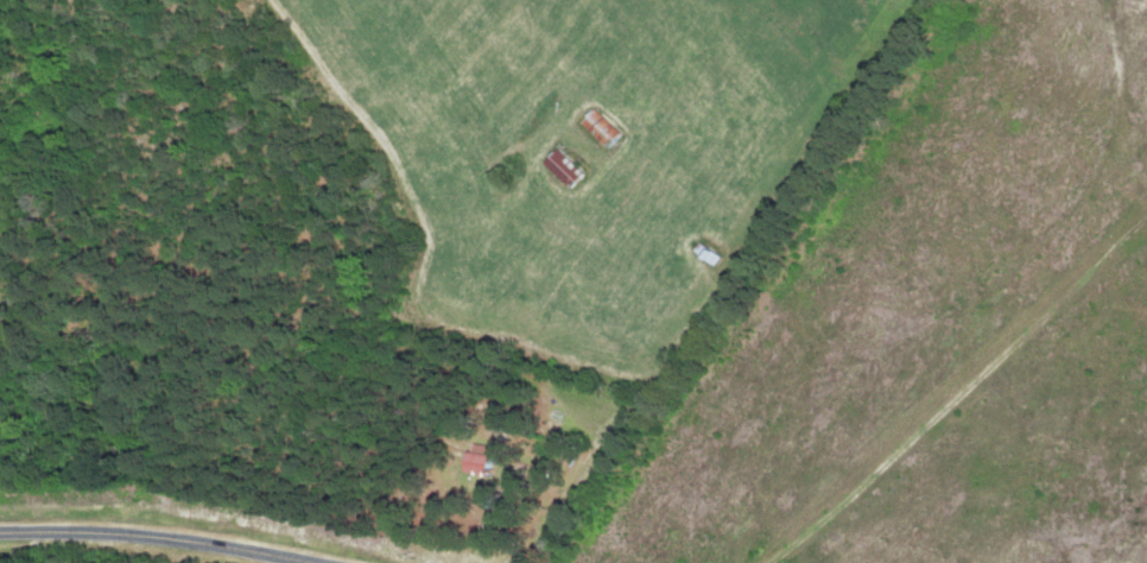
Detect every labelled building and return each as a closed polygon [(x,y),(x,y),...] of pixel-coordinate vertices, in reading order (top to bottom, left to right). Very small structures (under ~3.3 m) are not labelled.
[(583,121),(609,146),(623,131),(597,107),(583,121)] [(546,161),(573,186),(586,172),(559,147),(546,161)] [(471,471),(494,474),(497,445),(474,442),(471,471)]
